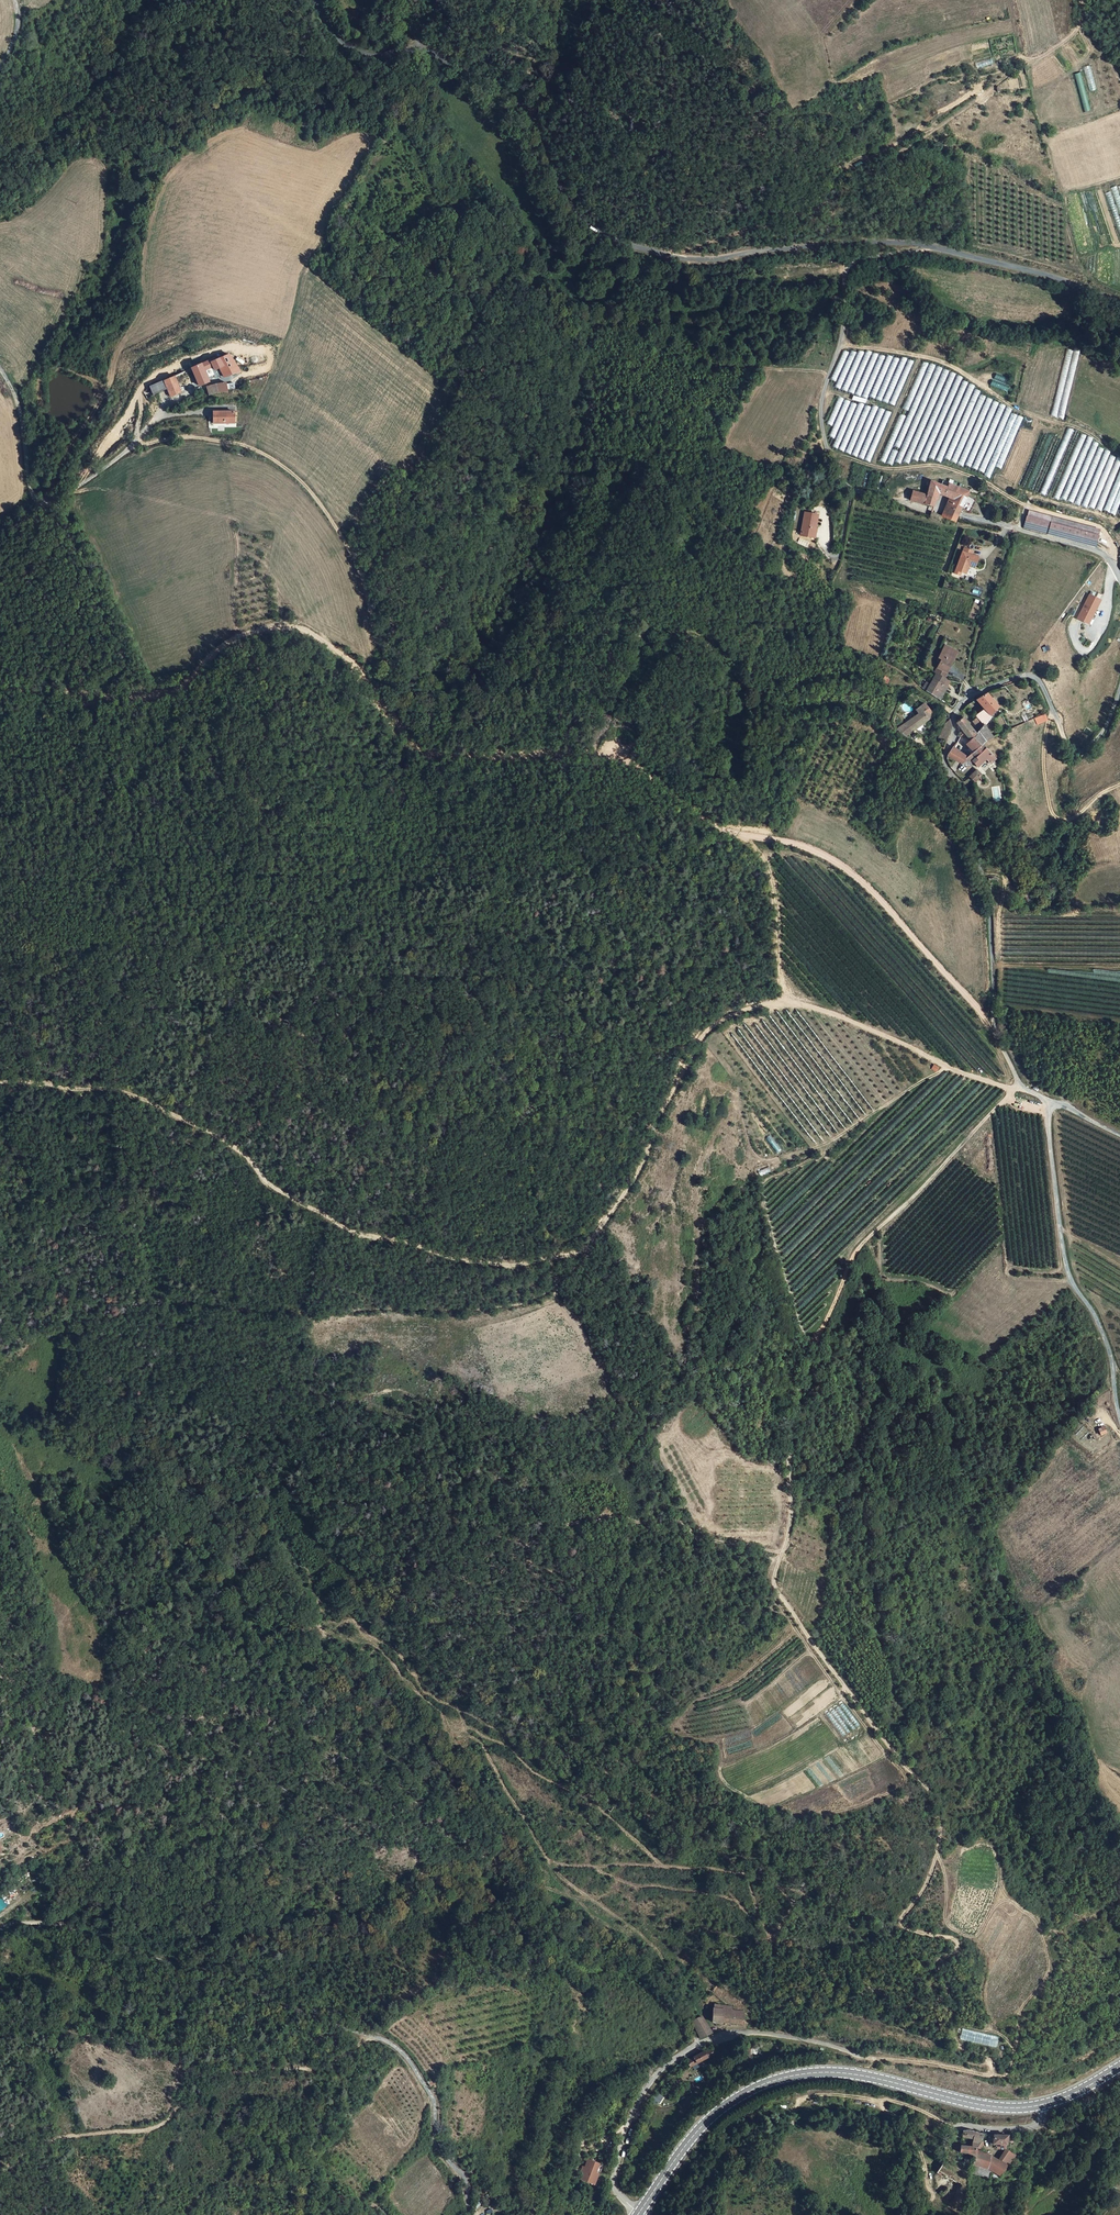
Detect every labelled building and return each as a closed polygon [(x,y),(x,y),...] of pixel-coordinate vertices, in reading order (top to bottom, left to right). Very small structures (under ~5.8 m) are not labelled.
[(1080,73),(1075,74),(1081,96),(1086,95),(1080,73)] [(1033,344),(1020,407),(1065,416),(1078,353),(1033,344)] [(241,371),(230,354),(222,357),(212,362),(213,363),(214,366),(216,370),(217,372),(219,374),(221,376),(241,371)] [(1008,471),(1025,412),(958,392),(963,376),(942,370),(939,382),(939,354),(930,383),(930,355),(928,363),(920,361),(906,408),(910,403),(899,442),(906,435),(898,459),(908,449),(904,464),(915,453),(912,463),(923,450),(920,463),(932,450),(928,462),(939,450),(935,465),(946,453),(943,461),(991,475),(994,466),(1008,471)] [(202,367),(212,362),(212,359),(192,368),(198,385),(207,381),(202,367)] [(185,371),(175,375),(178,383),(188,380),(185,371)] [(167,388),(171,397),(182,392),(178,383),(175,375),(167,379),(164,380),(167,388)] [(164,380),(161,381),(150,386),(153,394),(167,388),(164,380)] [(231,391),(235,389),(233,382),(227,384),(226,382),(216,382),(207,385),(208,389),(209,394),(219,392),(230,391),(231,391)] [(235,409),(215,411),(216,422),(237,420),(235,409)] [(905,416),(900,414),(880,461),(885,463),(905,416)] [(1042,431),(1022,486),(1026,487),(1046,433),(1042,431)] [(892,449),(887,464),(893,465),(897,450),(892,449)] [(119,468),(99,480),(104,489),(124,477),(119,468)] [(1115,515),(1119,503),(1119,468),(1104,511),(1115,515)] [(929,487),(928,495),(925,505),(934,507),(936,500),(939,494),(941,495),(946,497),(950,484),(943,480),(942,484),(931,480),(929,487)] [(950,484),(946,497),(951,500),(955,502),(961,488),(950,484)] [(955,502),(951,510),(960,514),(962,510),(970,514),(976,500),(968,497),(970,492),(961,488),(955,502)] [(914,491),(911,500),(925,505),(928,495),(922,493),(914,491)] [(947,508),(943,517),(955,523),(958,518),(960,514),(951,510),(947,508)] [(931,512),(929,515),(928,519),(938,524),(942,518),(931,512)] [(820,531),(824,517),(811,513),(805,537),(816,539),(818,530),(820,531)] [(1027,518),(1024,529),(1039,533),(1041,522),(1033,520),(1034,515),(1030,514),(1028,518),(1027,518)] [(1091,535),(1099,537),(1100,533),(1043,517),(1041,522),(1051,525),(1075,531),(1091,535)] [(1041,522),(1039,533),(1048,536),(1051,525),(1041,522)] [(1075,531),(1051,525),(1048,536),(1072,542),(1075,531)] [(1075,531),(1072,542),(1088,546),(1091,535),(1075,531)] [(1088,546),(1096,548),(1099,537),(1091,535),(1088,546)] [(962,552),(957,568),(962,569),(961,572),(966,574),(969,566),(974,568),(978,557),(971,555),(973,551),(963,548),(962,552)] [(1087,625),(1099,600),(1089,595),(1077,620),(1087,625)] [(944,649),(956,655),(957,652),(943,644),(939,652),(942,653),(944,649)] [(930,683),(926,692),(940,700),(946,688),(942,685),(945,680),(936,676),(939,670),(947,674),(956,655),(944,649),(942,653),(939,652),(936,658),(939,659),(932,673),(933,675),(930,683)] [(936,676),(945,680),(947,674),(939,670),(936,676)] [(926,692),(930,683),(924,681),(921,688),(926,692)] [(998,707),(987,693),(986,693),(976,700),(984,710),(975,716),(982,726),(991,716),(990,715),(998,707)] [(922,704),(920,705),(913,711),(916,715),(896,731),(905,738),(933,715),(922,704)] [(1047,720),(1044,714),(1035,719),(1038,725),(1047,720)] [(950,719),(944,725),(942,730),(952,726),(950,719)] [(975,734),(962,719),(955,724),(961,731),(958,733),(960,735),(963,733),(969,739),(966,743),(974,750),(979,746),(972,738),(975,734)] [(939,748),(943,749),(952,726),(942,730),(938,740),(939,748)] [(943,749),(945,749),(949,744),(953,737),(953,733),(952,729),(952,726),(943,749)] [(990,739),(982,726),(975,734),(972,738),(979,746),(984,743),(990,739)] [(984,743),(979,746),(974,750),(972,752),(971,752),(976,756),(973,762),(977,766),(979,765),(980,766),(982,763),(984,764),(990,763),(995,758),(984,743)] [(965,758),(952,747),(949,750),(948,753),(947,756),(947,757),(961,763),(965,758)] [(971,752),(965,758),(970,764),(973,762),(976,756),(971,752)] [(976,770),(975,770),(975,771),(969,777),(975,782),(981,775),(976,770)] [(770,1135),(766,1138),(775,1153),(780,1150),(770,1135)] [(639,1380),(637,1379),(633,1384),(629,1382),(628,1383),(634,1388),(639,1380)] [(578,1785),(574,1791),(577,1795),(582,1788),(578,1785)] [(586,1791),(582,1788),(577,1795),(585,1799),(588,1795),(593,1799),(599,1793),(590,1787),(586,1791)] [(616,1805),(619,1801),(620,1800),(609,1792),(605,1798),(608,1800),(616,1805)] [(616,1805),(608,1800),(603,1807),(611,1813),(615,1806),(616,1805)] [(723,2023),(744,2025),(744,2017),(744,2011),(731,2010),(731,2007),(719,2005),(718,2009),(713,2008),(712,2022),(716,2023),(723,2024),(723,2023)] [(700,2038),(712,2033),(702,2017),(693,2022),(700,2038)] [(960,2039),(997,2046),(998,2036),(962,2029),(960,2039)] [(705,2053),(704,2052),(687,2061),(685,2062),(689,2067),(706,2058),(707,2059),(714,2055),(712,2050),(705,2053)] [(966,2130),(965,2130),(963,2132),(962,2141),(972,2143),(974,2133),(966,2130)] [(979,2143),(981,2142),(983,2135),(974,2133),(972,2143),(979,2143)] [(989,2135),(988,2135),(990,2140),(993,2140),(993,2144),(998,2144),(1006,2145),(1007,2137),(1007,2135),(989,2135)] [(974,2158),(977,2148),(961,2147),(960,2153),(965,2154),(970,2155),(974,2158)] [(981,2153),(981,2148),(977,2148),(974,2158),(982,2160),(983,2153),(981,2153)] [(999,2160),(1008,2165),(1015,2155),(1006,2149),(999,2160)] [(987,2168),(991,2156),(991,2155),(983,2153),(982,2160),(974,2158),(973,2165),(979,2166),(978,2171),(986,2172),(987,2168)] [(992,2170),(999,2160),(991,2156),(987,2168),(992,2170)] [(585,2167),(581,2179),(594,2184),(598,2173),(595,2172),(598,2163),(590,2160),(587,2168),(585,2167)] [(1001,2175),(1008,2165),(999,2160),(992,2170),(1001,2175)]
